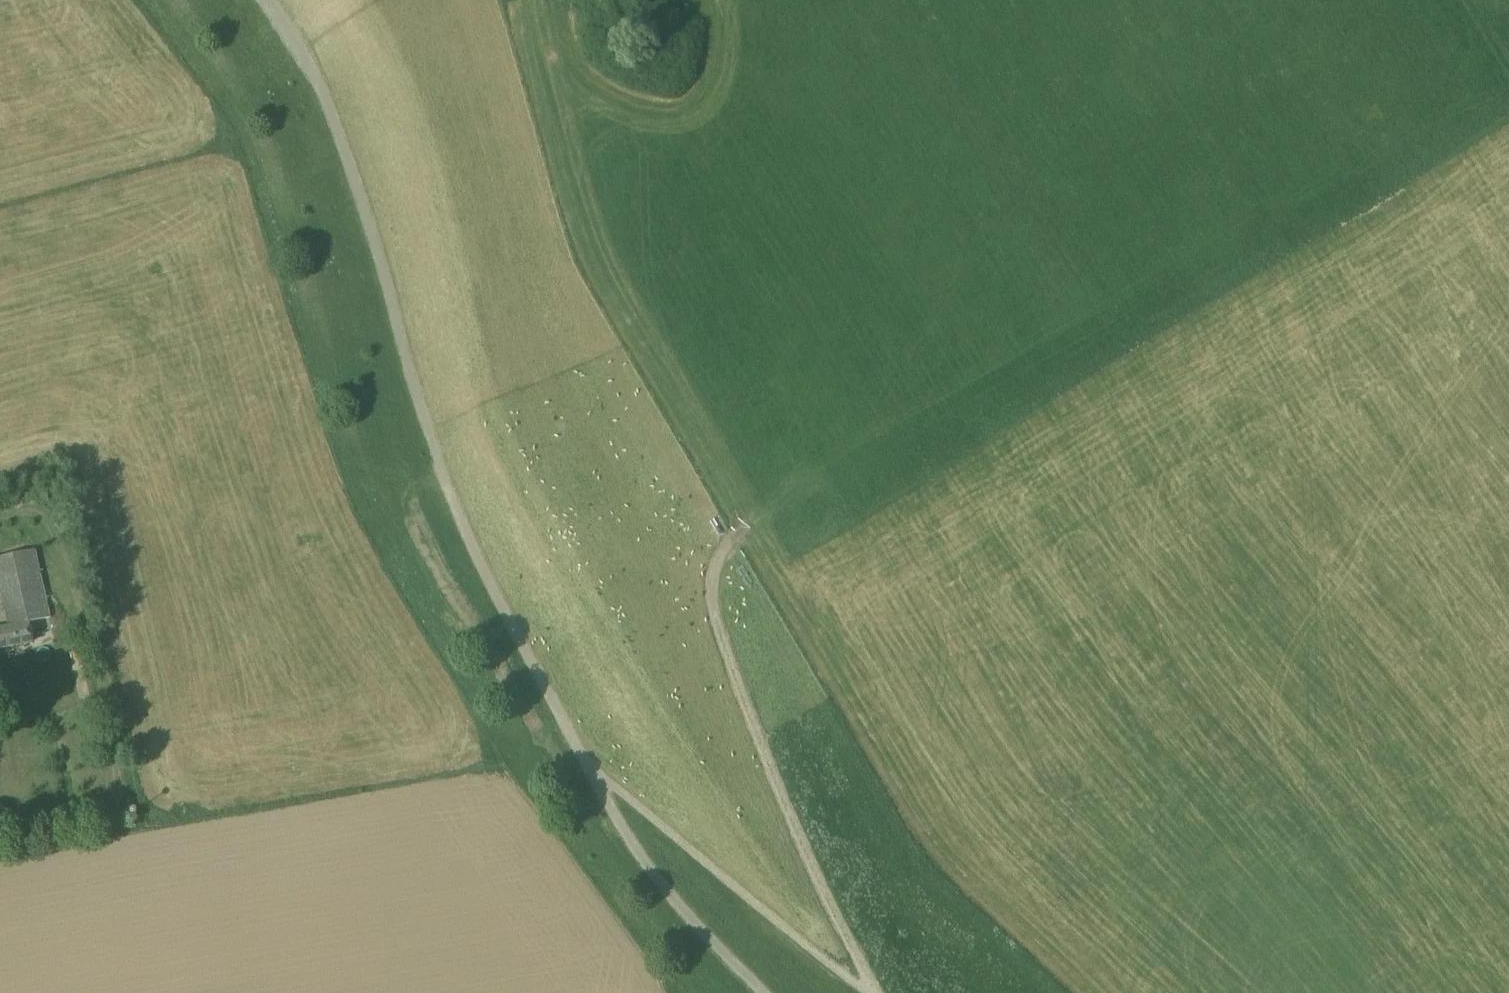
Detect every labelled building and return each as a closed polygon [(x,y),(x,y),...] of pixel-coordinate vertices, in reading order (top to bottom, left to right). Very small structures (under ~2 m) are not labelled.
[(0,560),(0,601),(6,629),(48,620),(33,552),(0,560)] [(0,631),(0,651),(52,640),(48,620),(6,629),(0,631)]
